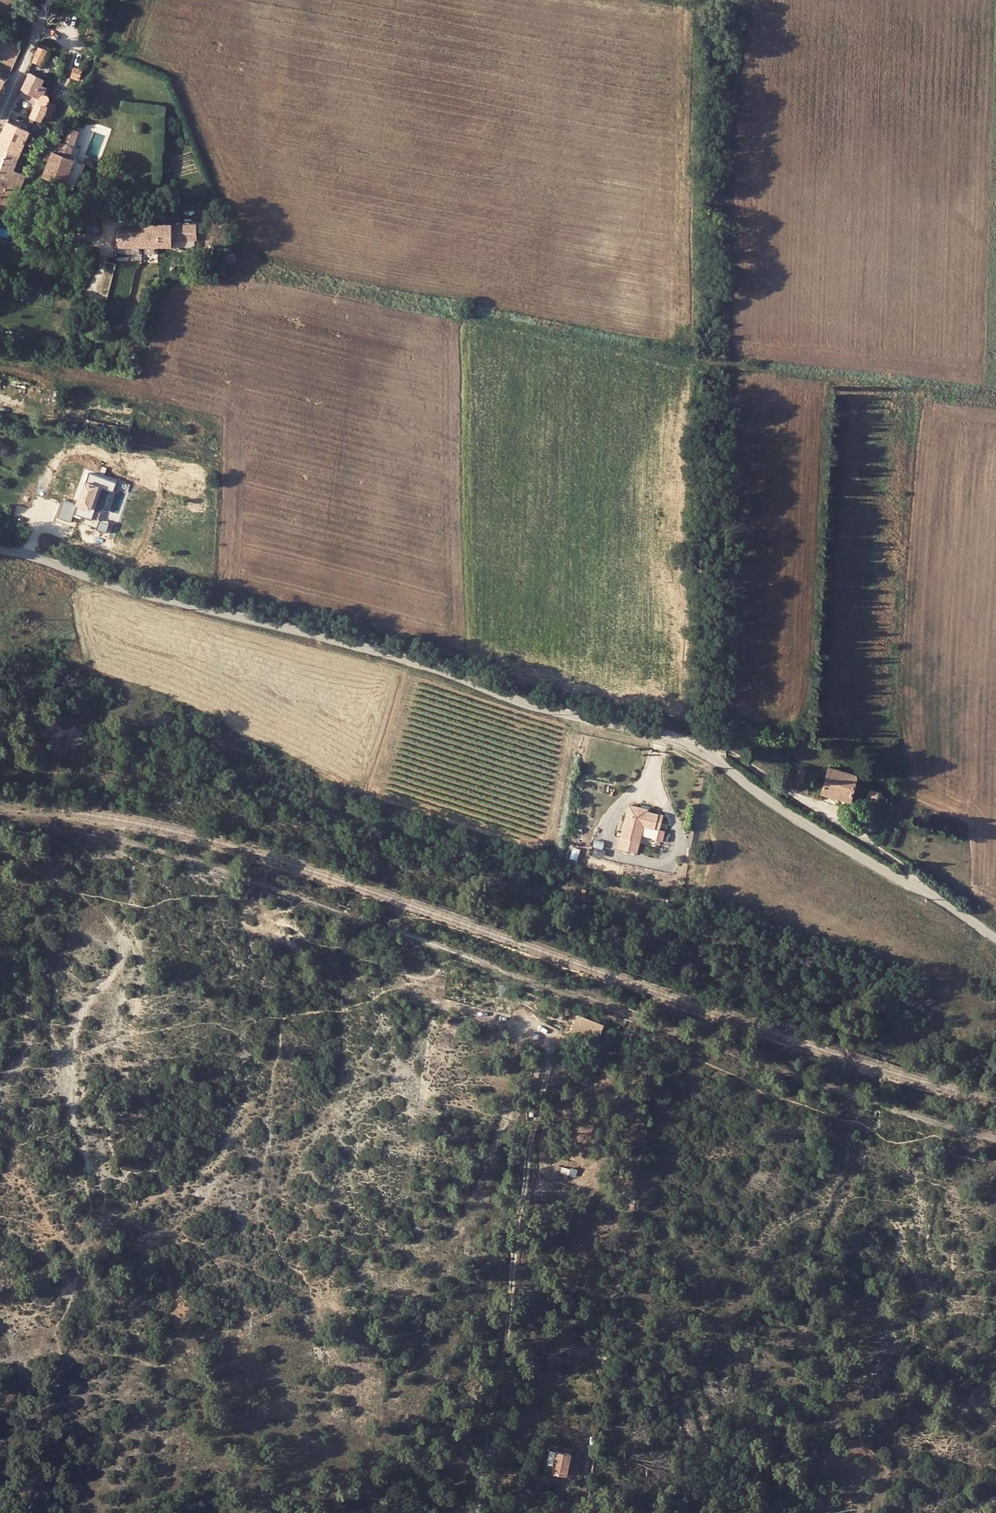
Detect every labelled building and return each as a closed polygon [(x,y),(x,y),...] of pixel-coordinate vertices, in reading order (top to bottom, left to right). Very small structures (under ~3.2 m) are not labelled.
[(37,51),(45,54),(48,49),(39,46),(37,51)] [(45,54),(37,51),(34,60),(42,63),(45,54)] [(79,78),(83,68),(75,65),(71,75),(79,78)] [(38,96),(50,100),(51,95),(44,92),(47,87),(41,84),(43,77),(30,71),(22,89),(38,96)] [(19,94),(35,102),(38,96),(22,89),(19,94)] [(50,100),(38,96),(35,102),(30,116),(40,120),(43,113),(50,116),(53,110),(54,110),(57,102),(50,100)] [(18,154),(28,130),(8,120),(0,138),(0,168),(8,149),(18,154)] [(67,137),(75,141),(79,130),(72,127),(67,137)] [(74,144),(75,141),(67,137),(65,141),(63,140),(58,151),(54,150),(44,174),(65,182),(74,157),(79,146),(74,144)] [(18,154),(8,149),(0,168),(0,177),(7,180),(0,197),(0,201),(12,206),(25,173),(12,167),(18,154)] [(73,189),(85,161),(74,157),(65,182),(64,186),(73,189)] [(196,223),(143,223),(142,230),(119,230),(119,239),(124,239),(125,245),(171,245),(172,237),(178,237),(178,231),(196,231),(196,223)] [(54,238),(52,248),(65,251),(67,241),(54,238)] [(85,245),(84,255),(93,258),(95,247),(85,245)] [(64,499),(58,517),(73,522),(76,512),(94,519),(105,487),(116,491),(109,511),(121,516),(132,484),(121,480),(120,483),(91,473),(80,504),(64,499)] [(101,520),(98,529),(108,533),(111,524),(101,520)] [(849,799),(856,773),(828,765),(821,791),(849,799)] [(798,767),(794,778),(802,781),(806,769),(798,767)] [(870,789),(867,795),(876,799),(879,792),(870,789)] [(662,829),(666,812),(628,804),(619,848),(640,853),(643,839),(664,844),(666,830),(662,829)] [(600,1031),(575,1021),(571,1029),(594,1039),(595,1037),(597,1038),(600,1031)] [(566,1061),(559,1068),(565,1074),(572,1067),(566,1061)] [(556,1451),(552,1473),(566,1476),(570,1453),(556,1451)]
